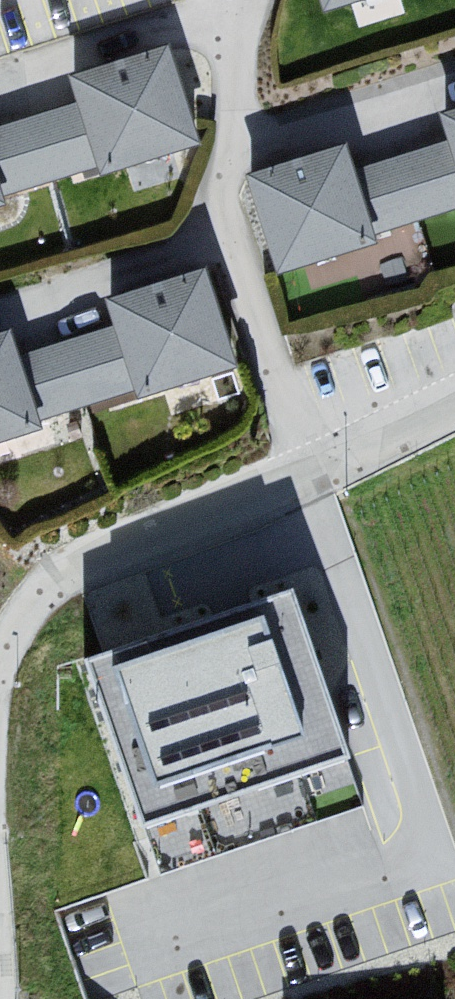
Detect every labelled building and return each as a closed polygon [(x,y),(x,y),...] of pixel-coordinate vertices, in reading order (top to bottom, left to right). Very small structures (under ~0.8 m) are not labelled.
[(315,14),(353,0),(310,0),(315,14)] [(162,50),(58,80),(68,109),(89,172),(91,180),(189,149),(162,50)] [(0,128),(0,198),(89,172),(68,109),(0,128)] [(434,119),(441,148),(454,203),(454,113),(434,119)] [(345,175),(363,236),(454,210),(454,203),(441,148),(345,175)] [(339,153),(238,177),(268,274),(365,243),(363,236),(345,175),(339,153)] [(191,275),(94,300),(103,330),(121,391),(124,400),(220,371),(191,275)] [(103,330),(6,360),(25,422),(121,391),(103,330)] [(28,432),(25,422),(6,360),(0,340),(0,440),(28,432)] [(290,586),(82,657),(140,824),(347,754),(290,586)]
